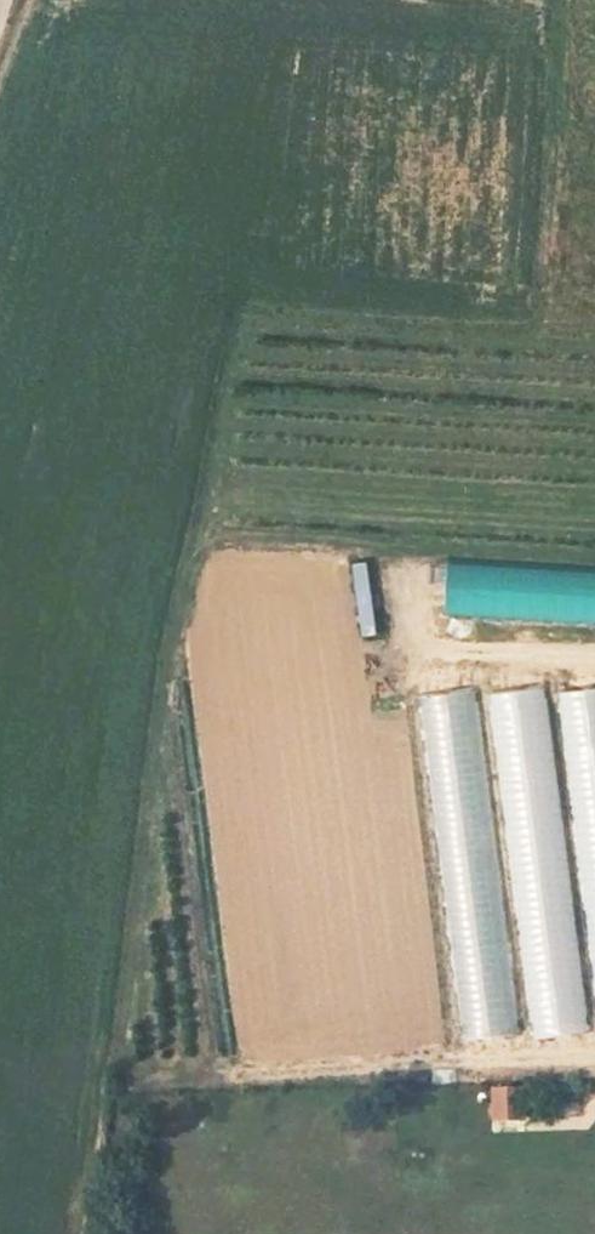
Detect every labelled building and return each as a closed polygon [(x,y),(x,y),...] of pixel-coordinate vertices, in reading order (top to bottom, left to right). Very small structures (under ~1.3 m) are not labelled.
[(367,560),(349,564),(364,635),(382,632),(367,560)] [(594,1034),(594,686),(559,690),(593,1035),(594,1034)] [(516,1032),(479,688),(422,694),(459,1039),(516,1032)] [(526,1087),(491,1087),(491,1130),(527,1130),(526,1087)]
